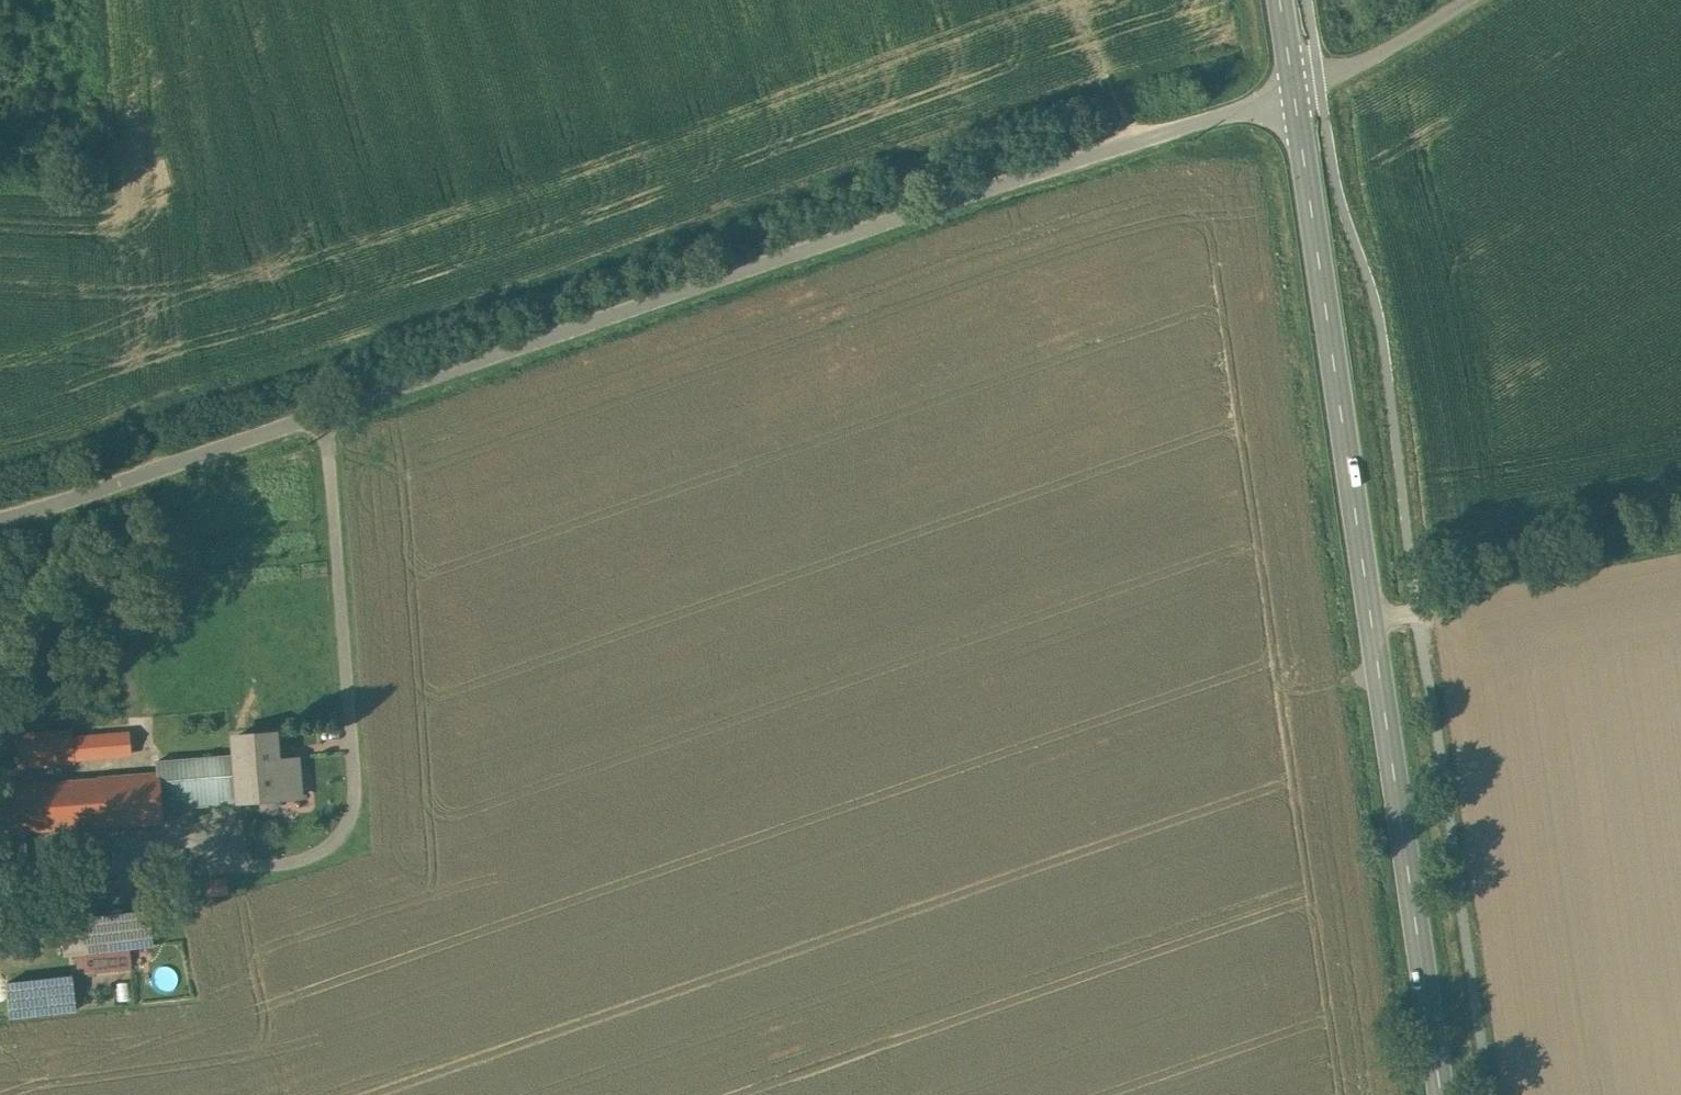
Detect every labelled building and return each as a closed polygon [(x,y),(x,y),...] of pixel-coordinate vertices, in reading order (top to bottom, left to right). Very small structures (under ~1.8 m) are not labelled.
[(53,733),(16,737),(18,765),(73,760),(71,738),(70,719),(52,721),(53,733)] [(279,731),(229,734),(231,754),(234,804),(303,799),(300,757),(281,758),(279,731)] [(128,733),(71,738),(73,758),(130,753),(128,733)] [(168,759),(156,760),(159,809),(234,804),(231,754),(230,754),(168,759)] [(0,786),(0,833),(25,831),(164,821),(160,775),(0,786)] [(148,909),(59,919),(63,954),(152,944),(148,909)] [(130,948),(76,953),(78,973),(131,967),(130,948)] [(71,974),(5,982),(9,1016),(75,1009),(71,974)]
